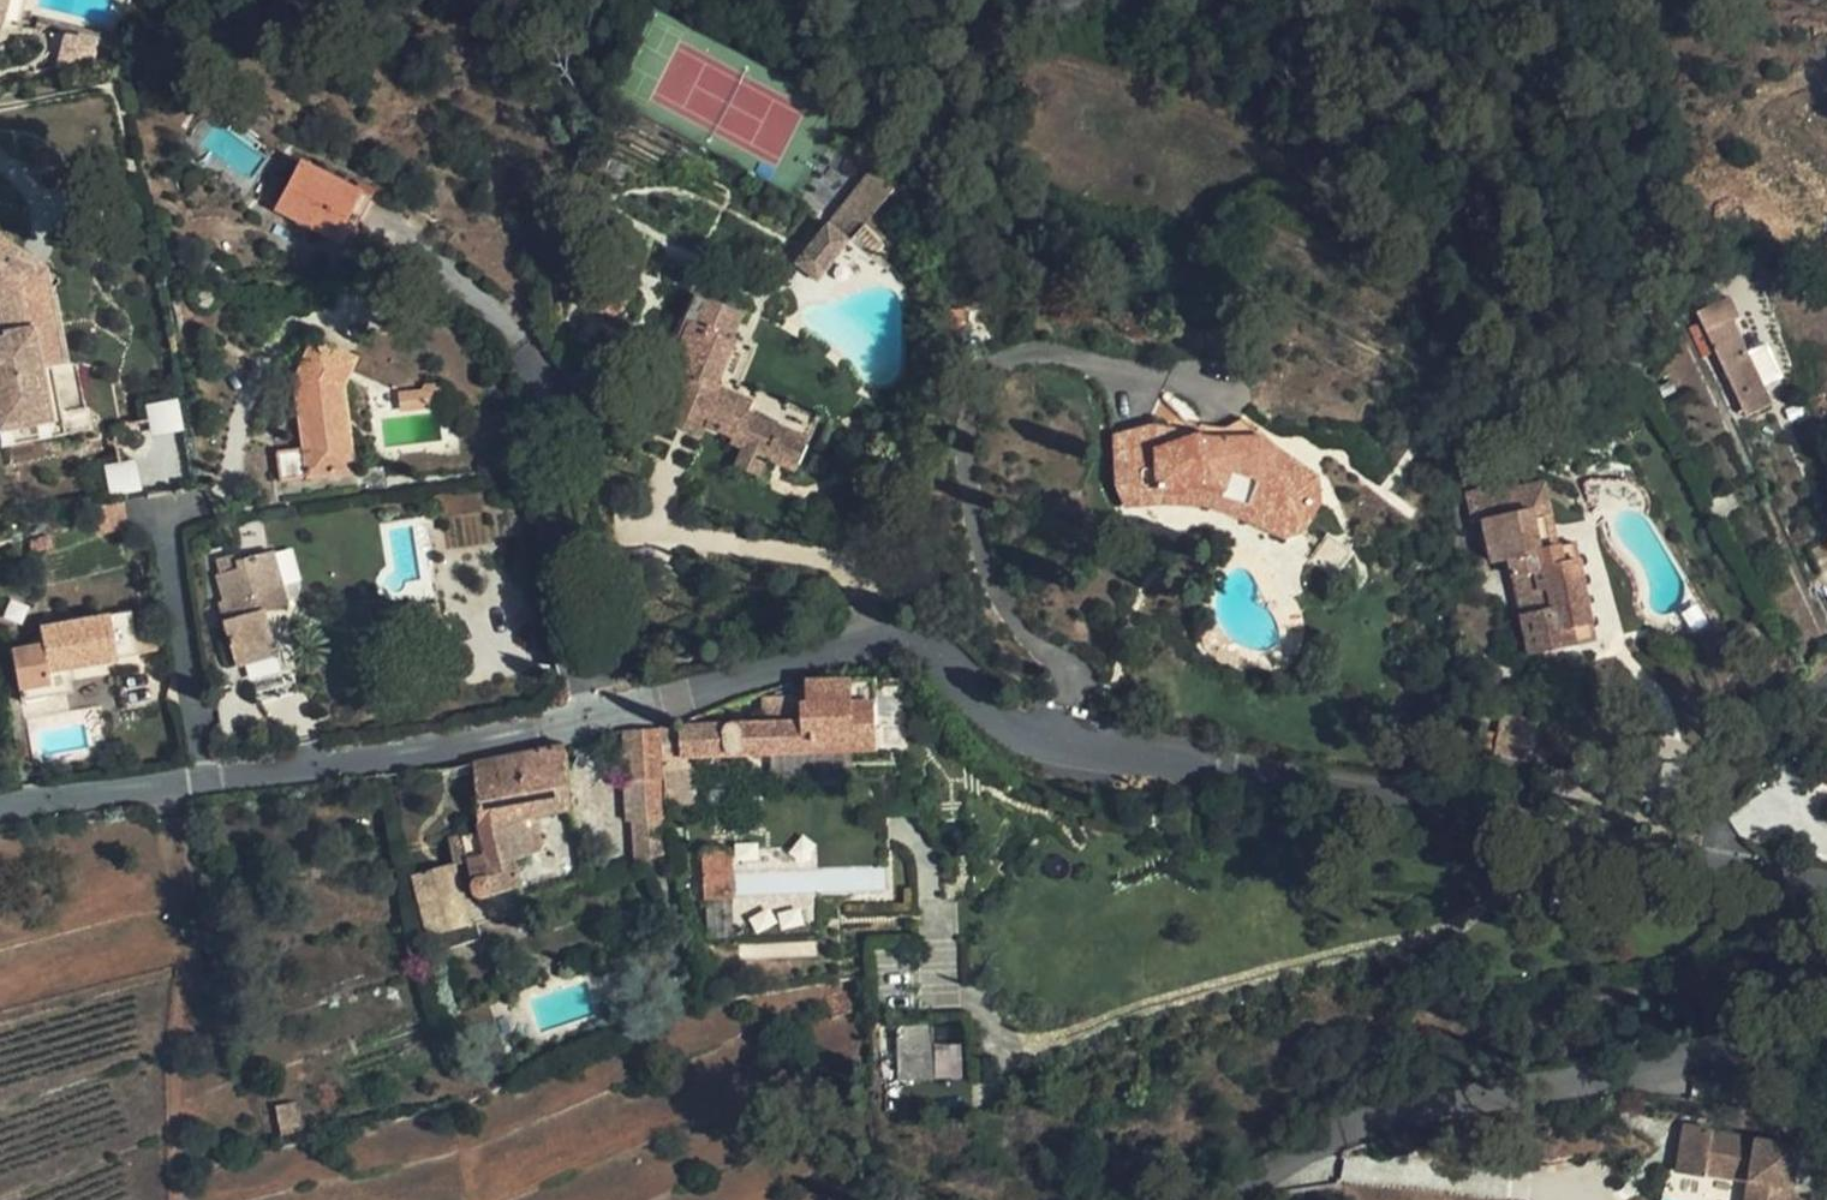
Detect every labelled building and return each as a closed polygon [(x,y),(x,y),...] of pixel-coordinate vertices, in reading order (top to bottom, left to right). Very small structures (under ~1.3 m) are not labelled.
[(25,0),(0,0),(0,22),(2,16),(21,20),(25,0)] [(369,203),(299,165),(272,212),(345,251),(369,203)] [(894,220),(872,200),(793,290),(815,309),(864,254),(873,244),(894,220)] [(632,283),(645,257),(615,242),(616,241),(590,229),(579,255),(593,262),(589,273),(593,275),(579,309),(631,332),(643,306),(628,298),(634,285),(632,283)] [(3,451),(57,440),(53,419),(64,417),(39,287),(44,280),(51,271),(0,233),(0,285),(2,287),(8,307),(13,333),(6,334),(7,338),(3,339),(0,342),(0,435),(3,451)] [(873,244),(864,254),(880,269),(889,259),(873,244)] [(185,269),(182,249),(167,252),(170,271),(185,269)] [(72,367),(58,295),(65,290),(63,280),(51,271),(44,280),(39,287),(64,417),(89,412),(80,367),(72,367)] [(1,305),(6,334),(13,333),(8,307),(2,287),(0,285),(0,305),(1,305)] [(740,322),(692,301),(651,399),(655,400),(671,407),(664,426),(700,441),(705,430),(731,441),(730,446),(742,451),(735,468),(758,478),(765,461),(796,474),(808,444),(753,421),(758,410),(717,392),(735,348),(730,346),(740,322)] [(1730,321),(1714,329),(1705,334),(1745,418),(1770,406),(1730,321)] [(1705,334),(1714,329),(1711,323),(1702,327),(1705,334)] [(280,486),(344,478),(337,423),(347,421),(344,390),(356,362),(314,343),(306,362),(309,385),(296,387),(304,453),(276,456),(280,486)] [(753,421),(808,444),(816,425),(734,391),(749,353),(735,348),(717,392),(758,410),(753,421)] [(443,411),(440,394),(398,401),(400,416),(443,411)] [(143,405),(151,437),(184,429),(176,397),(143,405)] [(455,426),(453,414),(443,415),(446,429),(455,426)] [(68,438),(64,417),(53,419),(57,440),(68,438)] [(337,423),(344,478),(353,476),(347,421),(337,423)] [(1240,423),(1211,440),(1212,446),(1191,446),(1184,448),(1177,458),(1162,460),(1154,453),(1148,434),(1112,442),(1113,486),(1122,509),(1159,508),(1158,493),(1190,489),(1250,504),(1278,539),(1301,535),(1304,514),(1319,506),(1315,481),(1281,457),(1278,460),(1240,423)] [(1212,446),(1211,440),(1160,431),(1148,434),(1154,453),(1162,460),(1177,458),(1184,448),(1191,446),(1212,446)] [(135,460),(104,465),(108,495),(140,490),(135,460)] [(1601,639),(1580,541),(1563,545),(1544,549),(1535,510),(1500,518),(1495,493),(1492,481),(1477,484),(1493,558),(1510,554),(1531,654),(1601,639)] [(1563,545),(1550,481),(1495,493),(1500,518),(1535,510),(1544,549),(1563,545)] [(1277,540),(1278,539),(1250,504),(1190,489),(1158,493),(1159,508),(1202,508),(1277,540)] [(128,527),(125,505),(85,511),(88,530),(100,528),(102,538),(121,534),(120,528),(128,527)] [(51,548),(48,538),(31,543),(34,554),(51,548)] [(1333,581),(1350,558),(1326,540),(1308,564),(1333,581)] [(229,556),(212,561),(219,574),(212,576),(220,600),(216,605),(217,615),(261,609),(264,614),(219,626),(232,669),(279,657),(266,618),(290,607),(270,553),(233,561),(235,572),(229,556)] [(20,702),(50,698),(46,670),(62,668),(137,654),(133,627),(120,629),(119,620),(117,616),(40,630),(42,643),(12,649),(20,702)] [(132,618),(119,620),(120,629),(133,627),(132,618)] [(631,661),(643,670),(651,658),(640,648),(631,661)] [(46,670),(50,698),(65,695),(62,668),(46,670)] [(766,725),(664,731),(669,807),(694,806),(693,766),(688,766),(688,759),(877,751),(876,680),(809,683),(808,699),(766,700),(766,725)] [(1532,762),(1541,723),(1502,715),(1494,755),(1532,762)] [(664,731),(626,734),(627,762),(634,763),(634,783),(628,784),(631,824),(670,822),(670,821),(669,807),(664,731)] [(574,812),(569,751),(476,768),(479,835),(451,842),(456,866),(456,868),(468,865),(477,894),(486,900),(524,890),(519,863),(537,856),(525,821),(574,812)] [(670,822),(631,824),(632,838),(672,836),(670,822)] [(734,899),(730,849),(700,851),(704,902),(734,899)] [(892,898),(889,861),(862,862),(863,878),(851,879),(852,899),(892,898)] [(456,868),(456,866),(416,876),(431,935),(471,924),(456,868)] [(932,1044),(932,1025),(896,1025),(897,1079),(962,1078),(961,1044),(932,1044)] [(1800,1151),(1716,1135),(1716,1132),(1688,1126),(1679,1173),(1707,1179),(1707,1175),(1751,1184),(1751,1185),(1760,1186),(1757,1199),(1790,1199),(1800,1151)] [(1751,1185),(1748,1199),(1757,1199),(1760,1186),(1751,1185)]
